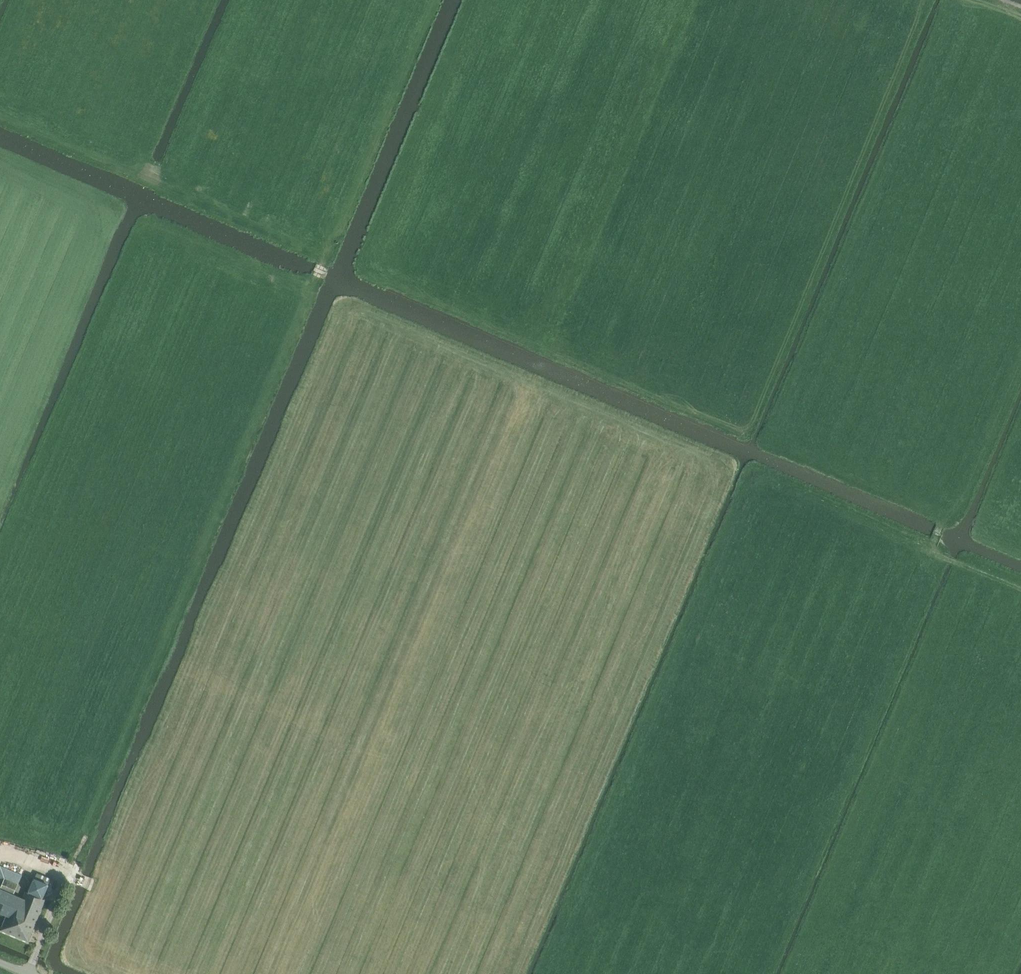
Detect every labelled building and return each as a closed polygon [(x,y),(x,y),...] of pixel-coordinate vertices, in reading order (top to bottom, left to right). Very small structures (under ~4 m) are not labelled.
[(7,914),(1,929),(28,940),(33,928),(39,931),(42,924),(36,921),(45,899),(43,898),(49,883),(34,877),(28,892),(25,891),(22,897),(14,894),(22,875),(0,865),(0,911),(7,914)]
